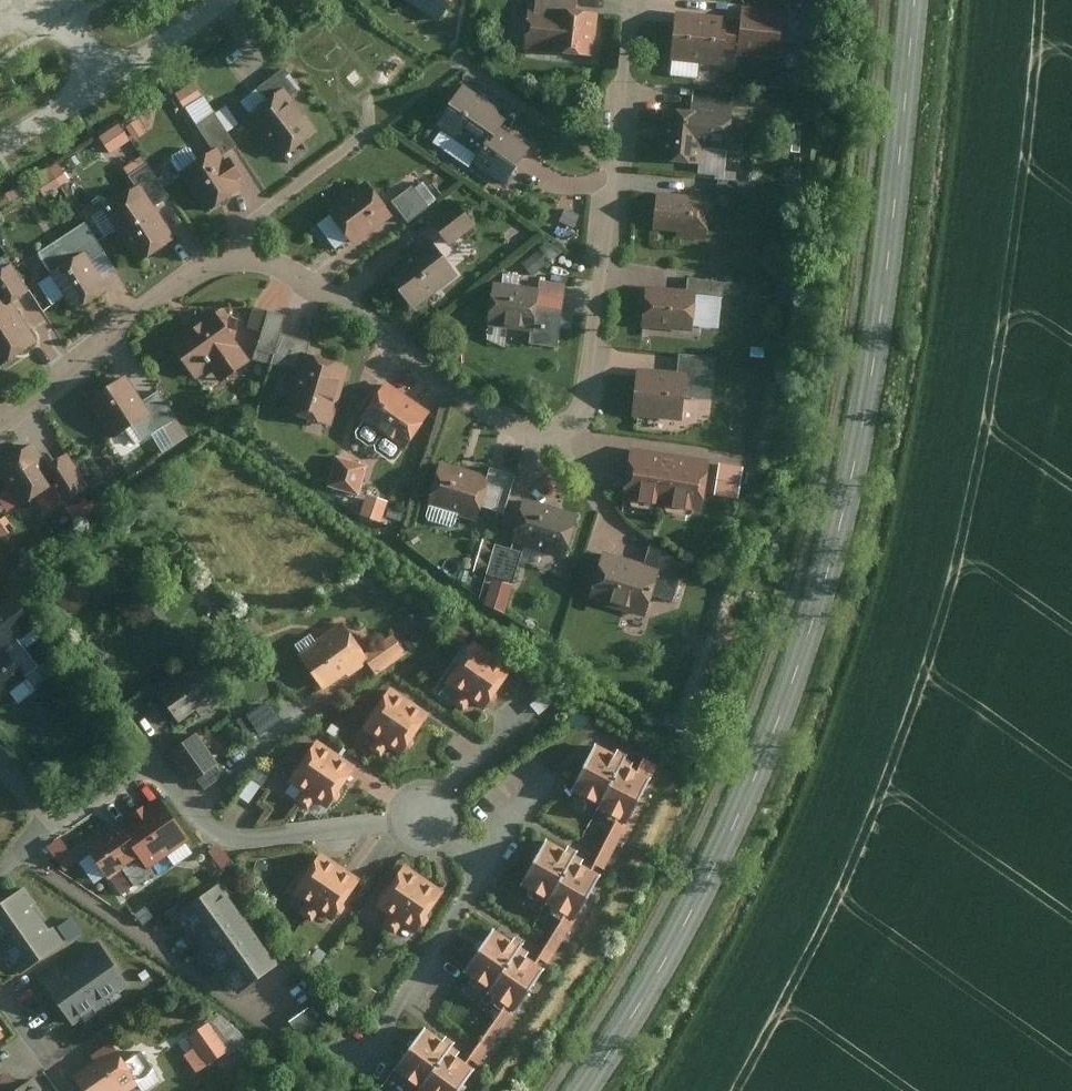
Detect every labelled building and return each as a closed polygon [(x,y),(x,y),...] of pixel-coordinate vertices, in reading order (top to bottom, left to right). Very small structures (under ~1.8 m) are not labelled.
[(441,28),(460,0),(400,0),(441,28)] [(575,13),(576,0),(536,0),(535,16),(528,16),(525,50),(560,53),(560,59),(595,62),(598,15),(575,13)] [(780,62),(785,12),(744,8),(742,35),(726,34),(727,21),(675,17),(671,61),(722,66),(724,50),(741,51),(740,59),(780,62)] [(483,156),(473,170),(504,191),(531,152),(502,131),(511,119),(463,85),(436,124),(483,156)] [(284,87),(246,115),(280,161),(318,134),(284,87)] [(734,95),(697,93),(696,110),(733,112),(734,95)] [(705,168),(706,151),(732,152),(733,116),(706,114),(670,112),(668,166),(705,168)] [(239,148),(216,114),(201,124),(225,158),(239,148)] [(126,124),(135,140),(148,132),(139,116),(126,124)] [(121,121),(100,134),(113,153),(134,140),(121,121)] [(217,152),(180,176),(206,215),(242,192),(217,152)] [(61,160),(35,176),(47,195),(73,179),(61,160)] [(169,199),(150,170),(135,180),(155,209),(169,199)] [(423,182),(392,203),(406,224),(437,203),(423,182)] [(367,184),(328,213),(354,248),(393,219),(367,184)] [(139,189),(103,212),(139,269),(175,246),(139,189)] [(710,198),(658,194),(655,235),(707,239),(710,198)] [(457,205),(431,223),(448,247),(474,228),(457,205)] [(427,240),(384,274),(414,312),(457,279),(427,240)] [(547,245),(521,268),(531,279),(557,256),(547,245)] [(110,296),(84,255),(51,276),(78,317),(110,296)] [(569,260),(563,269),(587,284),(592,275),(569,260)] [(40,348),(14,307),(31,297),(14,268),(0,277),(0,372),(40,348)] [(540,293),(492,286),(486,327),(533,334),(531,347),(559,351),(561,334),(571,336),(574,317),(561,315),(561,316),(537,312),(540,293)] [(700,295),(647,290),(644,331),(696,335),(700,295)] [(199,378),(212,367),(224,382),(250,362),(238,347),(244,341),(218,309),(173,344),(199,378)] [(285,317),(269,313),(258,349),(274,354),(285,317)] [(312,345),(283,337),(276,366),(299,371),(288,418),(333,430),(348,367),(308,358),(312,345)] [(715,362),(680,358),(678,377),(636,373),(632,414),(684,419),(686,399),(711,401),(715,362)] [(116,440),(140,425),(149,438),(177,420),(160,394),(144,404),(127,378),(91,402),(116,440)] [(432,414),(386,383),(360,422),(406,453),(432,414)] [(0,468),(0,478),(22,511),(56,489),(29,449),(0,468)] [(712,464),(631,449),(622,501),(703,516),(712,464)] [(94,493),(69,455),(48,469),(73,507),(94,493)] [(368,468),(335,460),(329,490),(361,497),(368,468)] [(722,460),(717,493),(740,497),(746,465),(722,460)] [(484,521),(487,511),(505,516),(517,476),(492,468),(489,478),(442,464),(429,505),(484,521)] [(384,520),(391,498),(369,491),(362,514),(384,520)] [(581,518),(522,500),(509,542),(568,560),(581,518)] [(647,566),(604,555),(590,605),(648,620),(654,598),(671,603),(681,566),(653,547),(647,566)] [(522,557),(494,549),(485,581),(513,589),(522,557)] [(60,571),(45,594),(78,615),(92,592),(60,571)] [(0,603),(0,644),(4,649),(16,638),(34,624),(10,595),(0,603)] [(340,629),(300,657),(326,694),(366,666),(340,629)] [(40,666),(16,638),(4,649),(0,651),(0,699),(40,666)] [(364,661),(377,678),(407,657),(395,639),(364,661)] [(513,668),(472,645),(447,688),(488,712),(513,668)] [(199,674),(158,699),(176,728),(217,703),(199,674)] [(431,715),(390,691),(365,735),(406,759),(431,715)] [(263,731),(283,718),(270,698),(250,711),(263,731)] [(201,777),(207,787),(228,776),(203,729),(170,747),(190,783),(201,777)] [(356,767),(315,743),(290,787),(331,811),(356,767)] [(625,758),(596,745),(576,791),(604,804),(625,758)] [(657,766),(645,761),(640,773),(651,778),(657,766)] [(640,773),(623,765),(602,811),(631,824),(651,778),(640,773)] [(257,767),(244,796),(256,802),(269,772),(257,767)] [(190,841),(160,801),(124,828),(154,868),(190,841)] [(618,819),(594,864),(607,871),(630,825),(618,819)] [(119,832),(92,851),(120,890),(146,872),(119,832)] [(575,856),(546,843),(525,889),(554,902),(575,856)] [(342,867),(319,854),(292,897),(315,910),(342,867)] [(602,876),(573,863),(552,909),(581,922),(602,876)] [(447,890),(406,866),(381,910),(422,934),(447,890)] [(342,867),(315,910),(337,922),(364,881),(342,867)] [(277,966),(219,885),(184,914),(241,991),(277,966)] [(25,891),(0,906),(0,937),(22,972),(60,949),(25,891)] [(567,916),(539,958),(549,964),(576,922),(567,916)] [(518,945),(490,932),(469,978),(498,991),(518,945)] [(126,986),(98,945),(45,982),(73,1023),(126,986)] [(545,967),(516,954),(496,1000),(524,1013),(545,967)] [(507,1007),(470,1058),(481,1065),(518,1014),(507,1007)] [(9,1037),(0,1022),(0,1043),(9,1037)] [(230,1053),(208,1025),(190,1038),(198,1049),(210,1064),(211,1067),(230,1053)] [(450,1043),(421,1030),(401,1076),(429,1089),(450,1043)] [(198,1049),(186,1057),(197,1073),(210,1064),(198,1049)] [(75,1076),(84,1090),(126,1090),(135,1085),(114,1052),(75,1076)] [(447,1052),(429,1090),(464,1090),(476,1065),(447,1052)] [(144,1056),(126,1067),(142,1090),(153,1090),(163,1084),(144,1056)] [(39,1080),(21,1090),(46,1090),(39,1080)]
